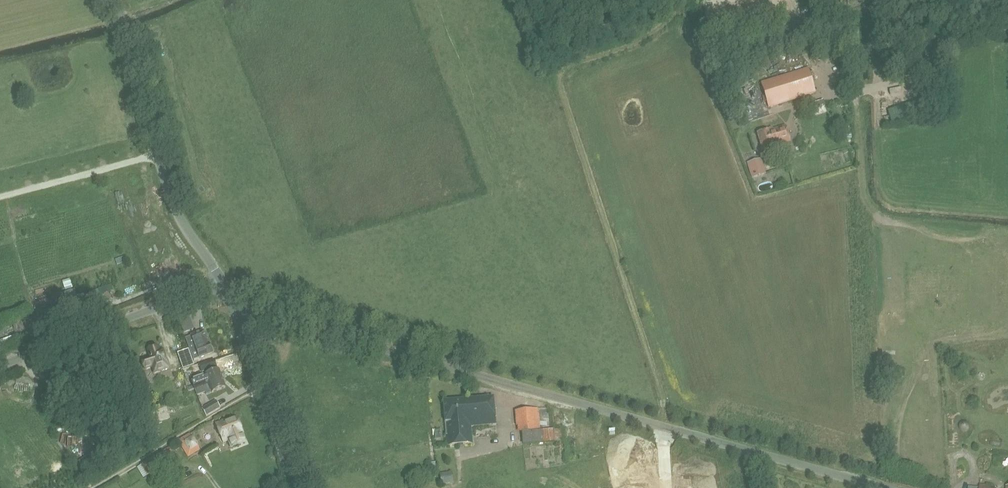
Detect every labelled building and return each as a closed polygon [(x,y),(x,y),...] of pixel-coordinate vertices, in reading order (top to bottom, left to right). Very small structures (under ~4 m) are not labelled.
[(816,94),(809,70),(765,83),(772,107),(816,94)] [(791,142),(787,126),(758,133),(763,150),(791,142)] [(746,162),(750,173),(765,169),(761,158),(746,162)] [(760,181),(766,193),(776,189),(774,186),(776,185),(773,176),(760,181)] [(184,333),(194,329),(188,314),(178,317),(184,333)] [(194,360),(212,353),(204,332),(191,337),(192,338),(186,340),(194,360)] [(18,339),(1,347),(3,353),(21,344),(18,339)] [(161,365),(163,371),(168,369),(163,352),(160,353),(159,348),(149,351),(151,359),(143,361),(145,369),(161,365)] [(184,367),(193,364),(191,357),(182,360),(184,367)] [(205,363),(187,368),(190,375),(210,369),(208,362),(205,363)] [(192,381),(195,390),(223,380),(220,371),(192,381)] [(227,388),(223,380),(195,390),(197,396),(206,392),(207,395),(227,388)] [(141,391),(150,388),(148,381),(139,384),(141,391)] [(497,424),(495,398),(444,402),(448,446),(473,443),(472,426),(497,424)] [(216,401),(213,403),(202,409),(206,416),(220,408),(216,401)] [(524,444),(551,441),(548,409),(519,411),(520,426),(522,426),(524,444)] [(159,411),(148,415),(151,422),(162,419),(159,411)] [(242,433),(243,433),(237,418),(226,422),(225,420),(216,424),(223,443),(232,439),(232,437),(233,437),(237,447),(246,444),(242,433)] [(560,431),(569,431),(568,420),(559,421),(560,431)] [(568,443),(569,434),(560,434),(560,443),(568,443)] [(180,441),(189,457),(201,450),(194,437),(192,438),(190,435),(180,441)] [(147,475),(177,458),(171,448),(150,460),(141,465),(147,475)] [(96,450),(79,462),(85,471),(102,460),(96,450)] [(452,472),(439,474),(441,485),(454,483),(452,472)]
